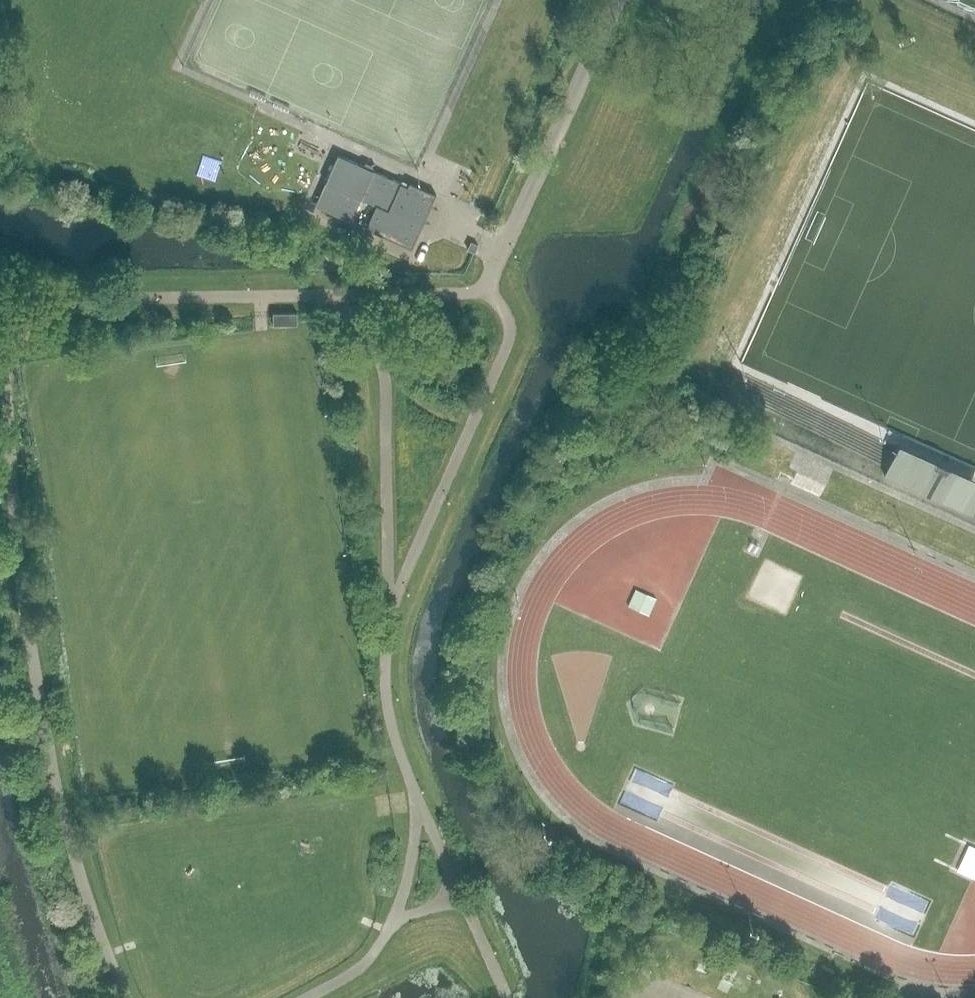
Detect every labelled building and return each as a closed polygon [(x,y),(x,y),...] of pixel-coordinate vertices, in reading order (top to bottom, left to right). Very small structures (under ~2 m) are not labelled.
[(337,155),(315,205),(350,221),(360,199),(375,205),(365,228),(411,248),(435,194),(408,182),(406,186),(400,183),(370,170),(371,167),(370,164),(365,162),(363,163),(362,166),(337,155)] [(470,241),(467,249),(474,252),(477,245),(470,241)] [(274,312),(274,324),(298,324),(298,312),(274,312)] [(974,506),(974,463),(902,433),(886,470),(974,506)]
